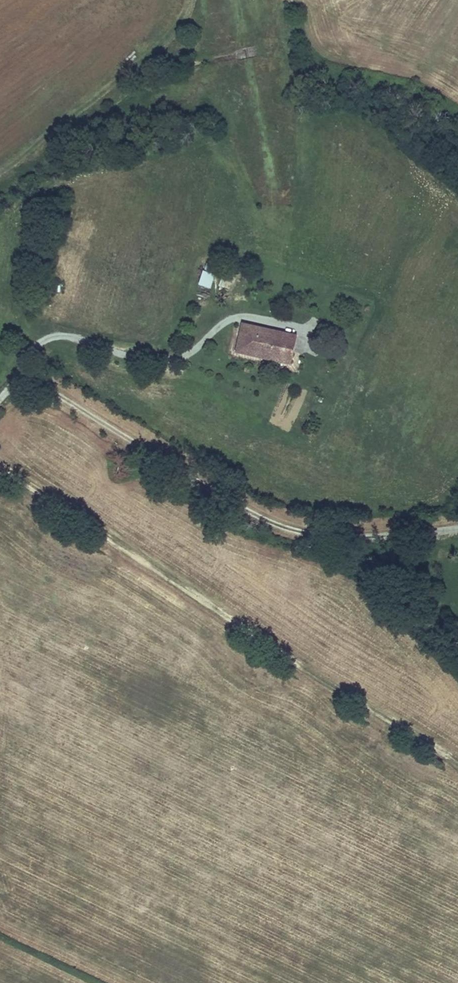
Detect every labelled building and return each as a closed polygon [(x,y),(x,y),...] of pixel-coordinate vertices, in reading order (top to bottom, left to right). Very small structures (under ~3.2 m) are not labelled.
[(202,269),(198,284),(211,287),(215,272),(202,269)] [(298,333),(240,320),(233,352),(260,358),(258,364),(266,366),(268,359),(290,364),(298,333)]
